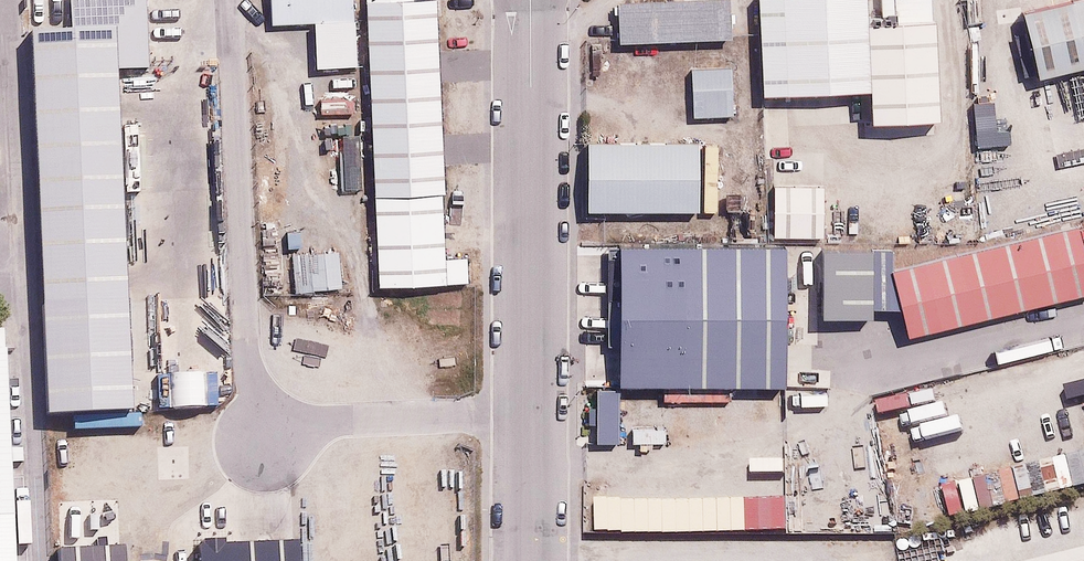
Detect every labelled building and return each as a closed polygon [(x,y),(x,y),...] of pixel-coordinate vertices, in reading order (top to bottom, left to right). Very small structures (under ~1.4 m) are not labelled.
[(9,35),(33,420),(125,415),(104,72),(134,70),(130,0),(74,0),(61,1),(63,31),(9,35)] [(344,0),(264,0),(265,28),(307,27),(308,65),(346,64),(344,0)] [(367,291),(435,289),(426,0),(404,1),(404,0),(358,0),(367,291)] [(756,1),(759,94),(860,91),(857,0),(779,0),(756,1)] [(1012,15),(1028,79),(1083,66),(1083,0),(1076,0),(1012,15)] [(714,6),(611,9),(612,45),(715,42),(714,6)] [(858,22),(860,91),(861,123),(926,121),(923,20),(858,22)] [(691,65),(694,118),(732,117),(729,63),(691,65)] [(684,150),(577,153),(579,219),(686,216),(684,150)] [(819,182),(768,184),(770,238),(821,236),(819,182)] [(882,274),(898,340),(1083,296),(1083,289),(1070,230),(882,274)] [(768,244),(611,249),(615,393),(773,388),(768,244)] [(338,250),(286,255),(289,291),(342,285),(338,250)] [(0,430),(0,560),(8,560),(0,430)] [(186,553),(186,560),(286,560),(285,546),(186,553)]
